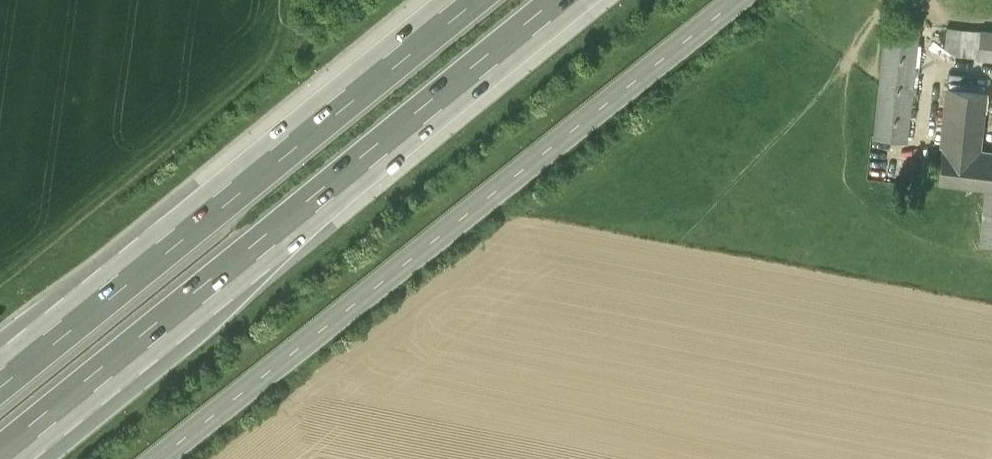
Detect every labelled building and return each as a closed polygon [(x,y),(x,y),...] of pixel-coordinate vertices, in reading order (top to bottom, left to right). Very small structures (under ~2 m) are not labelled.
[(885,24),(874,134),(908,138),(919,28),(885,24)] [(991,56),(991,32),(982,31),(979,55),(991,56)] [(978,148),(984,89),(948,85),(938,181),(986,186),(980,245),(991,247),(991,150),(978,148)]
